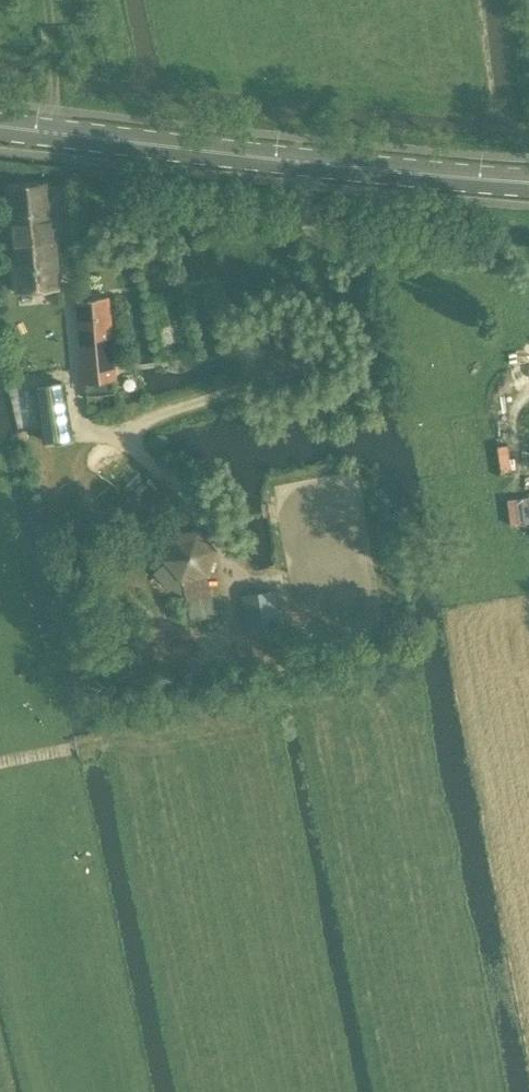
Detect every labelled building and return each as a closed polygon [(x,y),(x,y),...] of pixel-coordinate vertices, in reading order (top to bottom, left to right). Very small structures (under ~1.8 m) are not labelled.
[(59,287),(52,195),(51,184),(8,187),(16,290),(59,287)] [(108,296),(78,299),(86,382),(116,379),(108,296)] [(36,385),(44,441),(73,436),(64,380),(36,385)] [(209,568),(210,562),(208,556),(205,551),(200,546),(195,544),(189,542),(183,543),(177,545),(172,549),(169,554),(167,560),(166,566),(168,572),(171,578),(176,582),(181,585),(187,586),(193,585),(199,583),(204,579),(207,574),(209,568)] [(248,631),(282,625),(276,590),(242,596),(248,631)]
